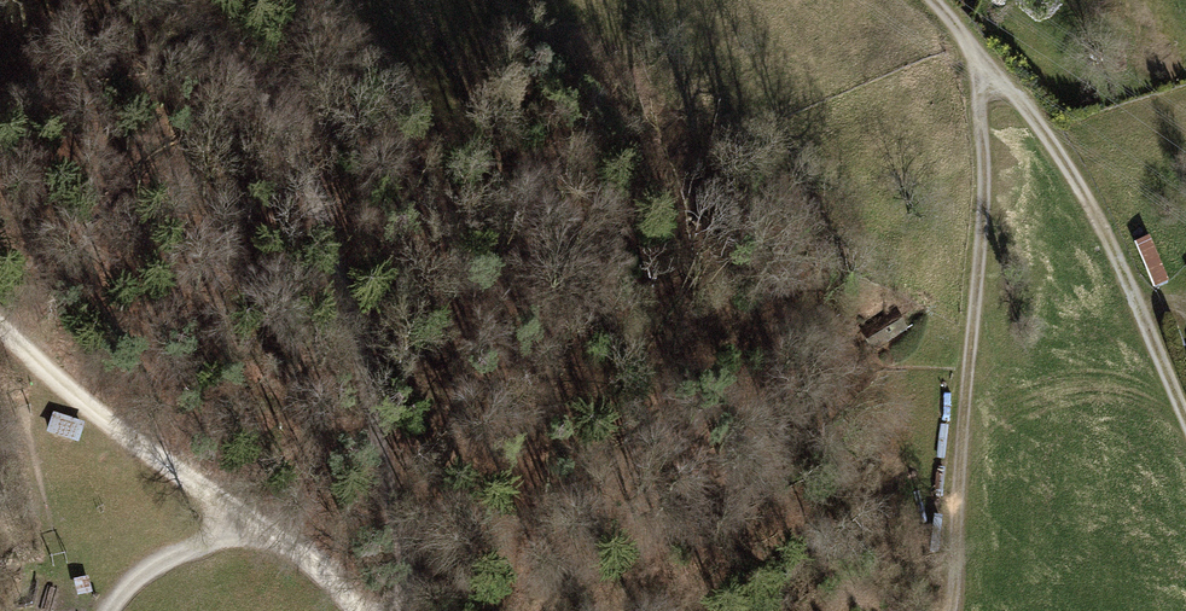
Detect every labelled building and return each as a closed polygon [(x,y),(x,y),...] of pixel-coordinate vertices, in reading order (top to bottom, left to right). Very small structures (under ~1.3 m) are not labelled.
[(1137,249),(1157,294),(1173,287),(1154,242),(1137,249)]
